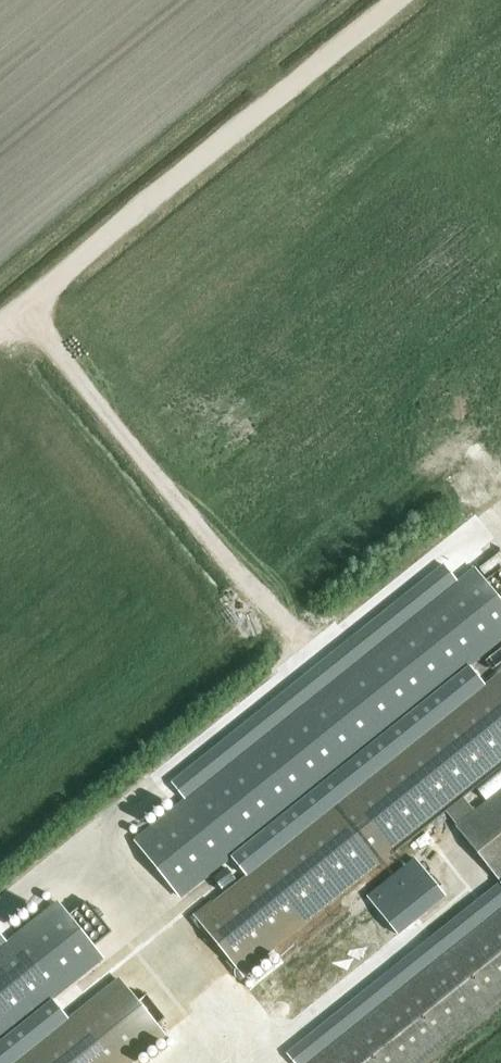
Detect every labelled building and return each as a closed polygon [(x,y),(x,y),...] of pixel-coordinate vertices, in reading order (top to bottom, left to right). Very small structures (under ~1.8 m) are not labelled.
[(171,786),(187,805),(459,586),(444,566),(171,786)] [(139,843),(185,900),(232,862),(472,670),(500,647),(500,576),(489,585),(478,571),(459,586),(187,805),(139,843)] [(232,862),(246,878),(485,687),(472,670),(232,862)] [(464,797),(500,768),(500,674),(485,687),(246,878),(214,904),(212,902),(190,920),(242,983),(263,964),(260,960),(445,812),(455,824),(451,827),(498,884),(500,881),(500,790),(475,811),(464,797)] [(445,898),(415,860),(367,897),(397,936),(445,898)] [(291,1062),(308,1062),(500,906),(500,886),(500,885),(287,1057),(291,1062)] [(96,905),(106,919),(114,912),(104,899),(96,905)] [(107,963),(95,948),(112,934),(88,904),(71,918),(61,905),(8,947),(0,954),(0,1048),(55,1004),(107,963)] [(308,1062),(425,1062),(500,1001),(500,906),(308,1062)] [(166,1036),(121,979),(68,1021),(16,1062),(132,1062),(166,1036)] [(68,1021),(55,1004),(0,1048),(0,1062),(16,1062),(68,1021)]
